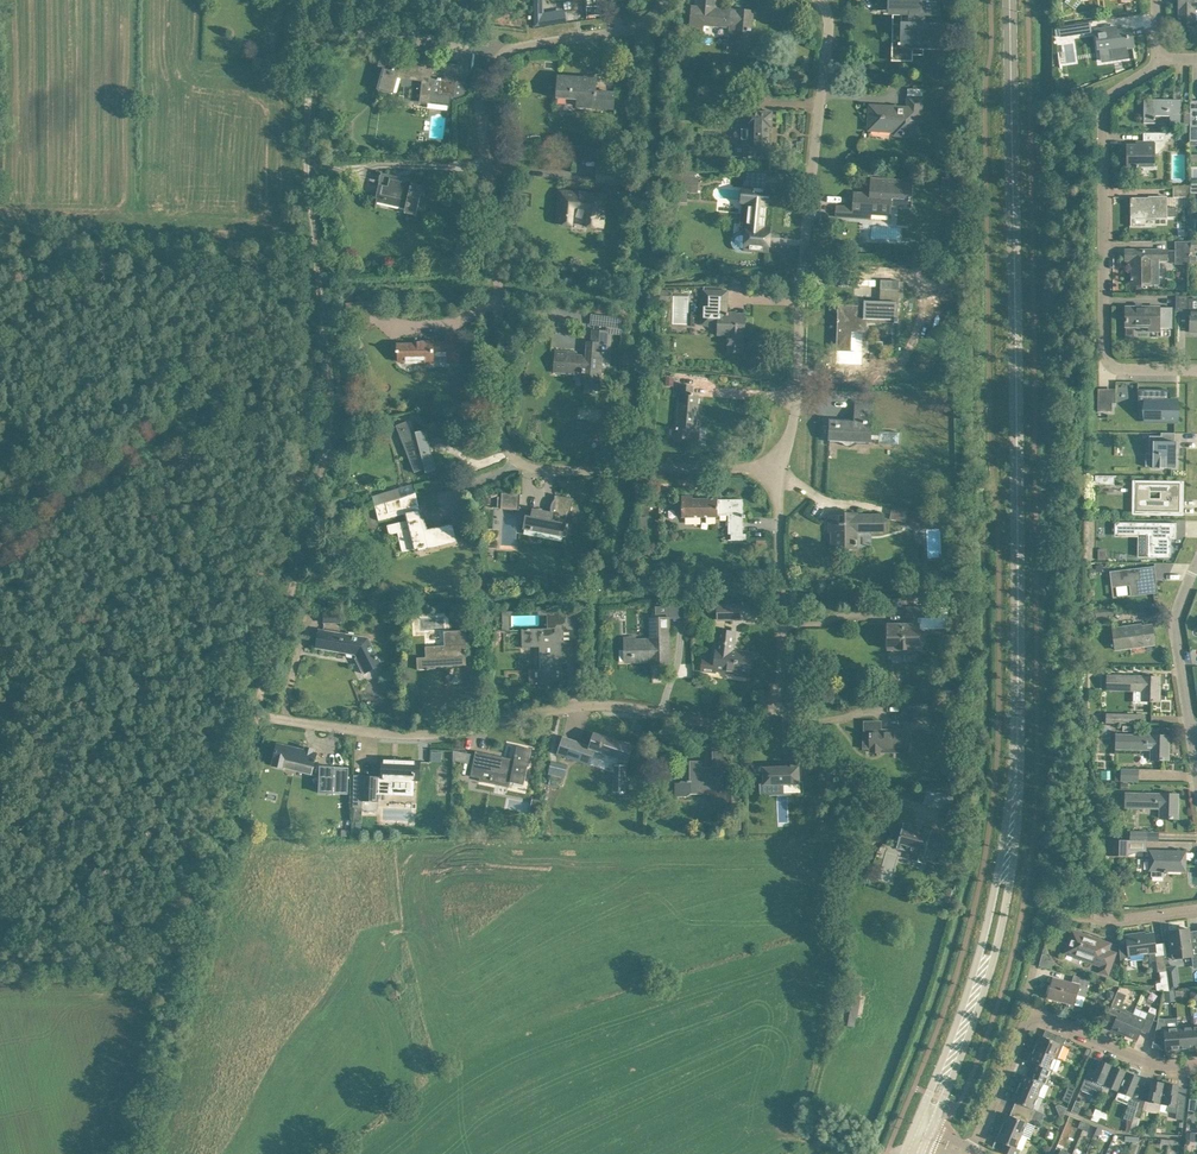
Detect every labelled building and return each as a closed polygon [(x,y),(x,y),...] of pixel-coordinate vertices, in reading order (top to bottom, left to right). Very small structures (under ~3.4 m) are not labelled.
[(534,27),(562,23),(566,23),(564,10),(544,13),(543,0),(534,0),(534,27)] [(691,27),(704,28),(704,25),(728,28),(727,49),(753,51),(755,29),(751,29),(752,11),(737,10),(737,12),(717,10),(718,0),(697,0),(697,8),(692,8),(691,27)] [(892,10),(908,11),(908,15),(908,29),(901,28),(900,36),(901,36),(901,43),(898,43),(898,45),(905,46),(905,45),(908,45),(908,46),(910,46),(910,45),(919,45),(919,46),(921,46),(921,45),(931,45),(931,41),(932,41),(932,35),(931,35),(931,30),(921,30),(921,24),(922,16),(922,7),(925,7),(925,12),(935,12),(939,12),(940,12),(940,0),(893,0),(892,10)] [(1179,9),(1180,9),(1179,18),(1178,18),(1178,20),(1180,20),(1180,23),(1194,23),(1194,22),(1191,22),(1191,9),(1196,9),(1196,0),(1179,0),(1179,9)] [(603,7),(586,7),(586,17),(603,17),(603,7)] [(1090,23),(1072,25),(1073,35),(1091,32),(1090,23)] [(1098,49),(1111,47),(1112,50),(1111,50),(1112,60),(1127,58),(1126,48),(1133,47),(1131,29),(1111,32),(1110,28),(1095,30),(1098,49)] [(378,90),(394,94),(399,76),(422,81),(419,102),(450,106),(450,102),(470,95),(471,83),(457,81),(459,66),(424,62),(424,63),(410,61),(410,56),(383,48),(378,66),(385,68),(378,90)] [(679,50),(677,66),(690,67),(691,51),(679,50)] [(692,71),(679,70),(678,81),(691,82),(692,71)] [(559,77),(558,89),(558,98),(558,97),(578,99),(577,106),(613,109),(614,93),(595,92),(596,80),(559,77)] [(732,83),(710,82),(709,100),(731,100),(732,83)] [(1170,123),(1180,124),(1181,86),(1174,86),(1174,100),(1144,99),(1143,123),(1155,123),(1155,115),(1170,116),(1170,123)] [(869,130),(881,130),(903,131),(903,135),(916,135),(917,114),(921,114),(922,97),(907,96),(907,108),(882,107),(870,106),(869,130)] [(744,141),(743,157),(771,158),(771,143),(769,143),(769,127),(772,127),(772,112),(745,111),(744,127),(746,127),(746,129),(741,129),(741,140),(746,140),(746,141),(744,141)] [(1127,167),(1138,167),(1138,163),(1154,163),(1154,154),(1157,154),(1165,146),(1165,142),(1175,132),(1143,133),(1143,143),(1141,143),(1141,146),(1127,146),(1127,167)] [(324,152),(336,152),(336,142),(324,142),(324,152)] [(571,160),(560,159),(559,166),(570,168),(571,160)] [(602,164),(597,163),(595,183),(600,184),(600,183),(621,185),(621,186),(625,186),(627,167),(601,164),(602,164)] [(381,185),(376,206),(416,215),(421,195),(422,196),(423,196),(423,195),(424,195),(425,194),(425,193),(425,192),(425,191),(424,191),(424,190),(423,190),(422,190),(423,185),(412,183),(412,180),(404,178),(404,180),(390,177),(388,186),(381,185)] [(942,178),(942,187),(957,188),(957,179),(942,178)] [(836,216),(848,217),(857,217),(857,213),(870,214),(870,212),(890,213),(890,207),(911,208),(912,181),(872,179),(871,195),(855,193),(854,207),(837,206),(836,216)] [(1190,186),(1173,186),(1173,197),(1191,197),(1190,186)] [(767,205),(769,190),(743,188),(741,203),(749,203),(747,232),(740,231),(740,232),(738,232),(734,234),(732,239),(731,244),(733,248),(737,251),(754,252),(754,249),(767,251),(768,243),(769,243),(770,237),(768,237),(769,229),(762,228),(765,205),(767,205)] [(556,224),(568,225),(573,225),(575,209),(586,211),(585,228),(597,229),(597,228),(602,228),(605,195),(559,191),(556,224)] [(1132,226),(1144,225),(1145,225),(1145,219),(1151,219),(1151,218),(1167,218),(1167,217),(1175,217),(1175,207),(1166,208),(1166,198),(1148,197),(1148,199),(1130,198),(1130,206),(1131,206),(1131,218),(1132,218),(1132,226)] [(1191,250),(1190,241),(1174,241),(1175,265),(1191,265),(1191,250)] [(1166,250),(1137,250),(1125,251),(1125,260),(1133,260),(1133,265),(1132,265),(1132,277),(1131,277),(1131,280),(1132,280),(1132,284),(1159,284),(1159,260),(1167,260),(1166,250)] [(836,351),(848,351),(851,351),(852,332),(866,332),(867,319),(894,319),(894,322),(898,322),(898,318),(899,290),(899,280),(880,279),(880,301),(876,301),(864,301),(864,306),(838,305),(836,351)] [(670,303),(671,290),(659,289),(658,302),(670,303)] [(703,290),(702,314),(701,325),(718,326),(717,334),(728,334),(727,353),(742,353),(742,334),(744,335),(745,315),(727,315),(728,291),(703,290)] [(1176,296),(1176,310),(1190,310),(1190,332),(1196,332),(1196,299),(1188,299),(1188,296),(1176,296)] [(1173,307),(1126,307),(1126,326),(1149,326),(1149,331),(1159,331),(1159,328),(1173,328),(1173,307)] [(592,330),(592,343),(588,343),(587,356),(573,355),(574,352),(556,351),(555,367),(583,369),(582,382),(600,383),(602,357),(609,358),(610,333),(622,334),(624,317),(607,316),(606,331),(592,330)] [(415,344),(404,344),(398,345),(399,361),(425,360),(425,363),(433,363),(433,357),(447,357),(447,363),(460,363),(460,332),(446,332),(446,342),(415,342),(415,344)] [(674,377),(665,377),(665,385),(673,386),(674,377)] [(693,386),(678,385),(677,394),(680,395),(678,427),(677,427),(676,438),(699,440),(700,429),(695,428),(698,396),(692,395),(693,386)] [(1137,396),(1147,397),(1147,415),(1143,415),(1143,426),(1177,426),(1177,405),(1174,405),(1174,407),(1169,407),(1169,390),(1137,389),(1137,396)] [(1112,402),(1098,402),(1098,411),(1112,411),(1112,402)] [(830,440),(842,441),(842,443),(846,445),(850,447),(854,445),(858,443),(858,442),(870,442),(870,439),(878,440),(878,444),(899,445),(899,432),(879,431),(878,435),(870,435),(872,409),(856,408),(856,409),(857,409),(856,423),(832,422),(832,421),(831,421),(830,440)] [(412,436),(406,422),(396,426),(414,473),(424,469),(425,473),(436,470),(430,447),(428,447),(426,441),(429,441),(426,429),(415,432),(416,435),(412,436)] [(457,445),(473,446),(474,434),(458,433),(457,445)] [(1174,433),(1161,433),(1161,436),(1149,436),(1149,453),(1153,454),(1153,468),(1159,468),(1166,468),(1166,467),(1176,467),(1177,442),(1174,442),(1174,433)] [(1179,482),(1179,481),(1136,481),(1135,510),(1138,512),(1180,513),(1180,499),(1179,499),(1179,482)] [(372,496),(375,505),(415,493),(412,484),(372,496)] [(398,534),(402,551),(415,548),(416,554),(457,544),(453,526),(467,523),(464,512),(450,515),(452,524),(428,530),(423,518),(421,519),(415,493),(375,506),(379,520),(404,514),(404,515),(406,514),(407,521),(388,525),(390,536),(398,534)] [(520,494),(502,493),(501,509),(519,510),(520,494)] [(552,513),(532,509),(531,516),(525,515),(523,528),(566,536),(573,499),(555,495),(555,496),(556,496),(555,500),(554,500),(553,501),(553,502),(552,503),(552,504),(551,506),(551,507),(551,508),(551,510),(551,511),(552,511),(552,513)] [(682,517),(694,517),(718,517),(718,516),(728,516),(728,534),(731,534),(731,540),(743,540),(743,517),(745,517),(745,515),(743,515),(743,499),(718,499),(693,499),(693,496),(682,496),(682,517)] [(672,515),(671,504),(660,505),(660,516),(672,515)] [(857,548),(857,536),(857,531),(884,531),(884,515),(862,515),(850,515),(850,523),(837,523),(837,513),(829,513),(829,531),(831,531),(831,548),(857,548)] [(1144,535),(1144,557),(1164,557),(1164,555),(1171,555),(1171,532),(1176,532),(1176,523),(1115,522),(1115,534),(1144,535)] [(1154,566),(1110,572),(1111,585),(1129,583),(1131,596),(1154,593),(1152,577),(1156,576),(1154,566)] [(360,587),(362,578),(349,574),(347,583),(360,587)] [(740,605),(728,605),(718,606),(718,619),(740,619),(740,605)] [(888,649),(891,649),(891,655),(916,654),(916,649),(919,649),(918,619),(943,619),(942,607),(907,607),(907,624),(888,624),(888,649)] [(1110,607),(1095,609),(1096,618),(1111,616),(1110,607)] [(400,609),(400,621),(409,620),(408,609),(400,609)] [(560,629),(578,628),(578,631),(579,631),(578,612),(549,613),(549,610),(502,611),(503,631),(510,631),(509,616),(548,615),(549,628),(521,629),(522,647),(540,647),(540,671),(529,671),(529,685),(544,684),(544,680),(562,679),(560,629)] [(490,613),(490,621),(500,621),(499,612),(490,613)] [(341,613),(336,613),(324,613),(324,623),(341,622),(341,613)] [(625,639),(626,650),(620,650),(621,661),(650,660),(650,663),(669,663),(667,619),(651,619),(651,628),(656,628),(656,640),(634,641),(634,639),(625,639)] [(1134,626),(1122,628),(1113,629),(1116,649),(1154,644),(1151,626),(1141,627),(1141,630),(1135,631),(1134,626)] [(368,637),(335,631),(323,629),(322,636),(318,636),(316,648),(356,655),(357,658),(356,658),(364,674),(375,668),(374,664),(381,661),(375,650),(368,637)] [(426,657),(417,658),(418,670),(436,669),(435,667),(466,665),(465,651),(468,651),(467,649),(467,644),(466,630),(444,631),(445,645),(425,647),(426,657)] [(716,658),(702,656),(701,671),(716,673),(716,670),(749,674),(751,653),(732,651),(735,633),(719,630),(716,658)] [(1142,701),(1147,701),(1159,701),(1160,677),(1142,677),(1107,676),(1106,690),(1142,691),(1142,701)] [(933,701),(932,711),(950,711),(950,702),(933,701)] [(901,706),(901,723),(917,723),(917,715),(928,715),(928,702),(917,702),(917,703),(910,703),(910,706),(901,706)] [(1111,714),(1111,723),(1128,723),(1128,714),(1111,714)] [(880,722),(864,722),(864,734),(866,734),(866,736),(869,736),(869,737),(870,737),(870,752),(881,752),(881,748),(908,748),(908,730),(881,730),(880,722)] [(571,741),(567,752),(566,756),(575,758),(575,757),(590,762),(594,749),(618,757),(616,765),(613,765),(613,792),(625,792),(626,765),(624,765),(626,760),(627,760),(632,747),(594,734),(590,747),(571,741)] [(1151,759),(1156,759),(1168,760),(1169,736),(1151,735),(1151,736),(1116,735),(1116,748),(1151,749),(1151,759)] [(273,766),(284,768),(320,777),(319,793),(333,793),(334,767),(320,767),(320,768),(314,766),(317,754),(312,753),(313,749),(306,747),(305,751),(277,744),(274,757),(275,757),(273,766)] [(476,751),(473,763),(472,769),(492,773),(490,783),(509,787),(510,782),(524,785),(531,749),(517,746),(515,759),(476,751)] [(763,783),(760,783),(760,795),(782,794),(782,784),(788,784),(800,783),(799,764),(805,764),(804,748),(790,749),(790,766),(763,767),(763,779),(763,783)] [(433,751),(433,759),(453,758),(453,751),(433,751)] [(679,783),(677,783),(677,796),(687,796),(690,794),(720,794),(720,808),(732,808),(732,788),(723,788),(723,765),(723,754),(713,753),(712,767),(702,767),(702,761),(690,761),(690,780),(682,780),(679,783)] [(394,778),(414,779),(415,761),(383,760),(382,776),(379,776),(378,794),(393,795),(394,778)] [(334,767),(333,793),(348,794),(349,768),(334,767)] [(1115,773),(1115,781),(1138,782),(1138,769),(1120,768),(1121,773),(1115,773)] [(1101,779),(1110,780),(1110,770),(1101,770),(1101,779)] [(376,778),(363,777),(362,790),(354,790),(353,823),(362,824),(362,802),(375,802),(376,778)] [(823,777),(821,788),(830,789),(831,778),(823,777)] [(936,793),(933,807),(940,809),(945,793),(936,793)] [(1160,818),(1165,818),(1177,818),(1178,794),(1160,794),(1125,793),(1125,807),(1160,808),(1160,818)] [(903,823),(897,844),(915,849),(912,860),(922,863),(927,847),(941,850),(945,835),(931,831),(903,823)] [(1117,830),(1106,830),(1106,839),(1117,839),(1117,830)] [(1130,831),(1130,840),(1147,840),(1147,831),(1130,831)] [(1108,856),(1128,856),(1128,840),(1108,839),(1108,856)] [(1147,840),(1130,840),(1131,849),(1147,849),(1147,840)] [(1185,852),(1150,851),(1150,870),(1151,870),(1151,877),(1164,877),(1164,872),(1165,873),(1165,870),(1183,871),(1183,860),(1185,860),(1185,852)] [(1122,891),(1116,894),(1119,902),(1125,900),(1122,891)] [(1191,943),(1189,929),(1169,931),(1173,959),(1192,956),(1192,962),(1192,963),(1196,967),(1196,942),(1191,943)] [(1079,958),(1090,962),(1102,966),(1100,972),(1108,974),(1115,953),(1108,950),(1110,944),(1072,930),(1065,950),(1080,955),(1079,958)] [(1119,945),(1121,959),(1128,958),(1129,955),(1156,952),(1153,933),(1126,937),(1127,944),(1119,945)] [(1164,954),(1155,955),(1158,971),(1166,970),(1164,954)] [(1085,997),(1090,979),(1074,975),(1072,983),(1052,978),(1047,998),(1074,1005),(1077,995),(1085,997)] [(1118,980),(1106,976),(1105,981),(1116,985),(1118,980)] [(1153,983),(1154,990),(1169,990),(1168,983),(1167,979),(1159,980),(1155,981),(1153,983)] [(1178,981),(1168,983),(1169,990),(1179,989),(1178,981)] [(1174,990),(1164,991),(1165,1002),(1175,1001),(1174,990)] [(1117,991),(1108,1013),(1105,1019),(1114,1023),(1111,1029),(1124,1035),(1133,1014),(1126,1011),(1128,1005),(1123,1003),(1126,995),(1117,991)] [(1114,994),(1108,992),(1105,998),(1111,1000),(1114,994)] [(1146,1017),(1153,1020),(1156,1014),(1149,1011),(1146,1017)] [(1133,1014),(1124,1035),(1137,1040),(1146,1019),(1133,1014)] [(1158,1021),(1157,1024),(1155,1035),(1164,1038),(1165,1050),(1170,1050),(1170,1051),(1180,1051),(1178,1027),(1165,1028),(1165,1023),(1158,1021)] [(1192,1026),(1178,1027),(1180,1051),(1180,1049),(1186,1049),(1187,1050),(1194,1050),(1192,1026)] [(1039,1034),(1033,1048),(1058,1058),(1066,1038),(1058,1035),(1055,1041),(1039,1034)] [(1050,1078),(1058,1058),(1033,1048),(1028,1061),(1035,1064),(1032,1070),(1050,1078)] [(1090,1067),(1080,1089),(1092,1094),(1094,1089),(1101,1092),(1104,1085),(1113,1065),(1100,1060),(1096,1069),(1090,1067)] [(1113,1065),(1104,1085),(1119,1091),(1127,1071),(1113,1065)] [(1050,1078),(1032,1070),(1030,1077),(1022,1074),(1017,1087),(1038,1096),(1043,1083),(1047,1085),(1050,1078)] [(1127,1071),(1119,1091),(1131,1097),(1139,1077),(1127,1071)] [(1069,1085),(1075,1088),(1077,1082),(1072,1079),(1069,1085)] [(1152,1080),(1149,1092),(1148,1102),(1161,1104),(1165,1083),(1152,1080)] [(1176,1099),(1176,1097),(1178,1085),(1165,1083),(1161,1104),(1168,1105),(1167,1111),(1176,1113),(1176,1119),(1183,1120),(1185,1100),(1178,1099),(1178,1100),(1176,1099)] [(1038,1096),(1017,1087),(1011,1100),(1027,1107),(1025,1114),(1042,1121),(1045,1114),(1033,1108),(1038,1096)] [(1138,1102),(1130,1099),(1128,1105),(1124,1119),(1127,1120),(1132,1121),(1134,1117),(1136,1110),(1136,1108),(1138,1102)] [(1139,1099),(1138,1102),(1136,1108),(1136,1110),(1134,1117),(1140,1118),(1142,1112),(1145,1101),(1139,1099)] [(1188,1110),(1195,1111),(1196,1099),(1189,1099),(1188,1110)] [(1075,1100),(1071,1111),(1078,1114),(1081,1107),(1079,1106),(1080,1102),(1075,1100)] [(1060,1117),(1064,1116),(1067,1108),(1060,1105),(1057,1104),(1056,1105),(1060,1117)] [(1091,1119),(1098,1122),(1105,1125),(1109,1114),(1096,1108),(1091,1119)] [(1022,1120),(1006,1113),(1001,1127),(1021,1135),(1027,1123),(1039,1128),(1041,1123),(1042,1121),(1025,1114),(1022,1120)] [(1081,1120),(1078,1127),(1083,1129),(1086,1122),(1081,1120)] [(1001,1127),(995,1140),(1011,1147),(1008,1153),(1011,1153),(1018,1153),(1020,1149),(1016,1148),(1021,1135),(1001,1127)]
